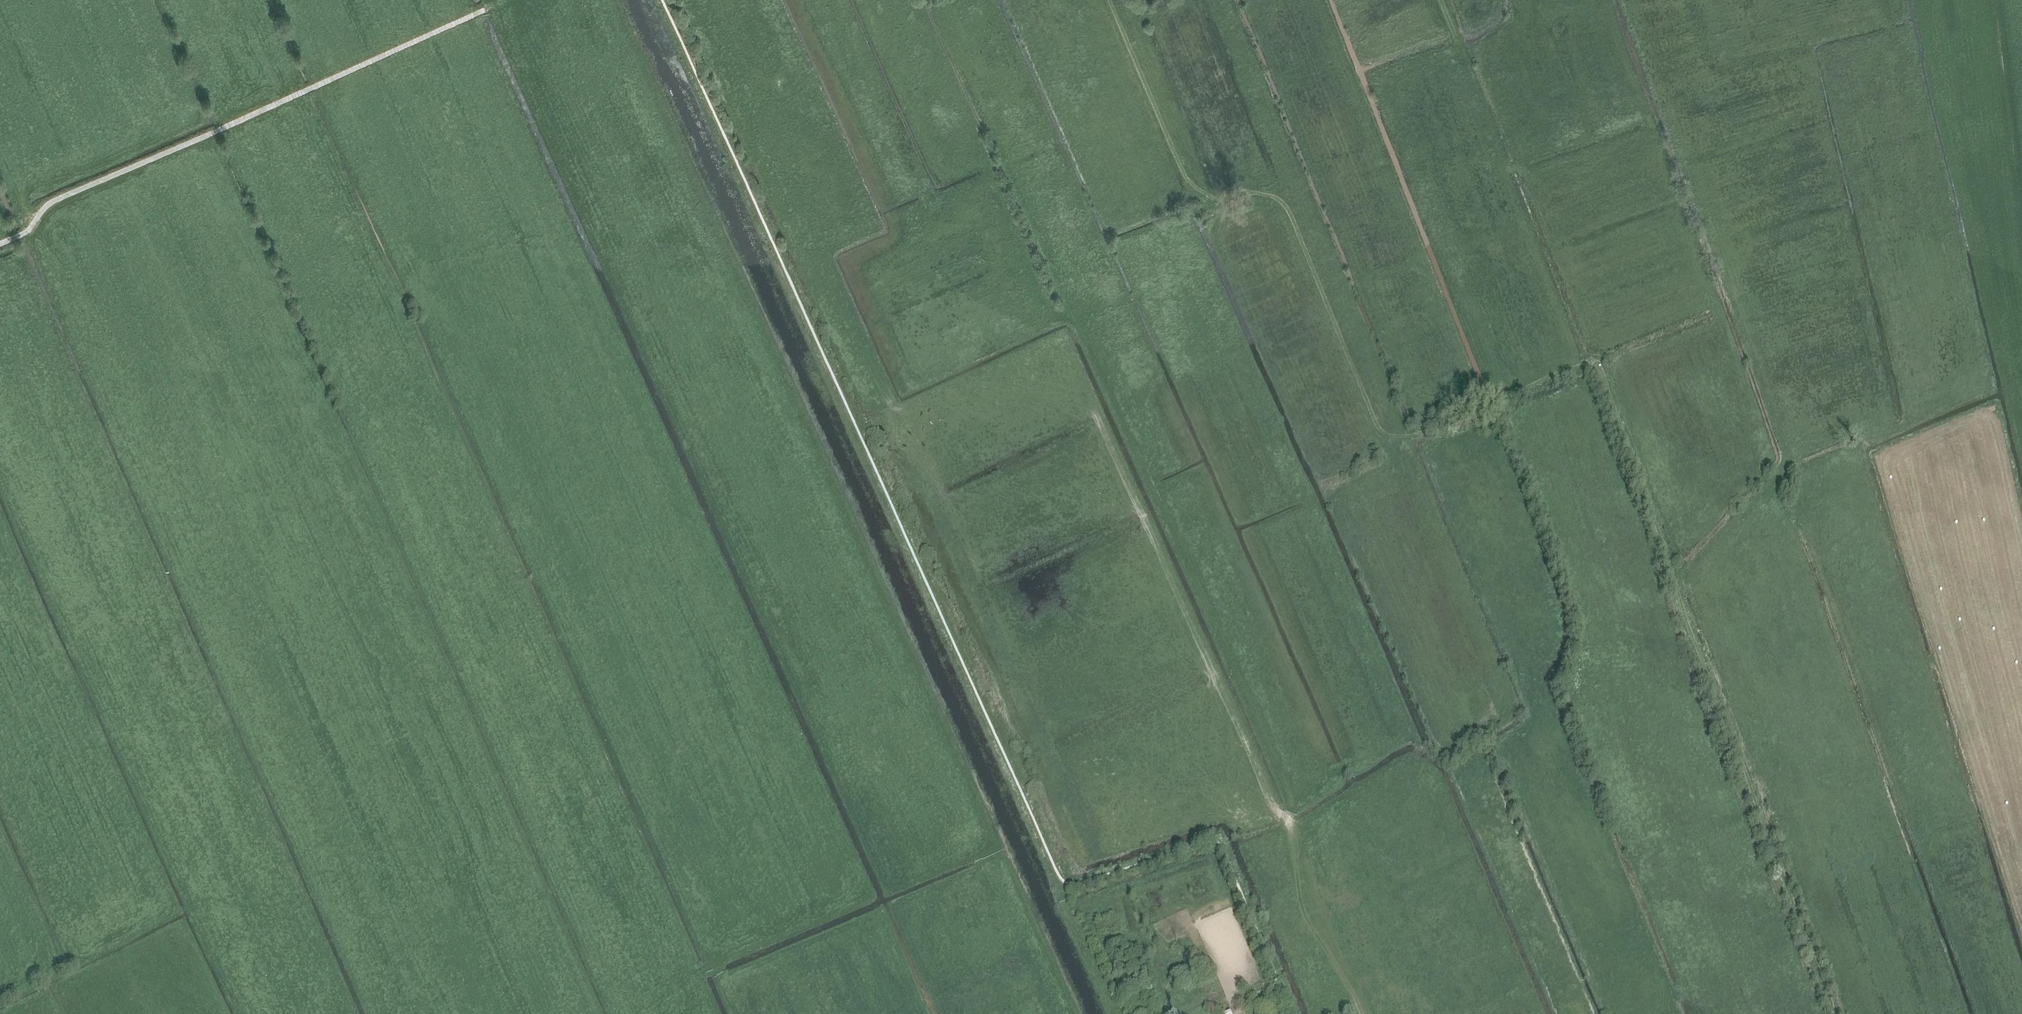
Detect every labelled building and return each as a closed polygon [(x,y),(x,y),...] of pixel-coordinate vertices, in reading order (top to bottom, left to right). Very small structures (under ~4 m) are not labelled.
[(1212,1013),(1215,1012),(1216,1009),(1215,1005),(1211,1004),(1208,1005),(1207,1009),(1208,1012),(1212,1013)]
